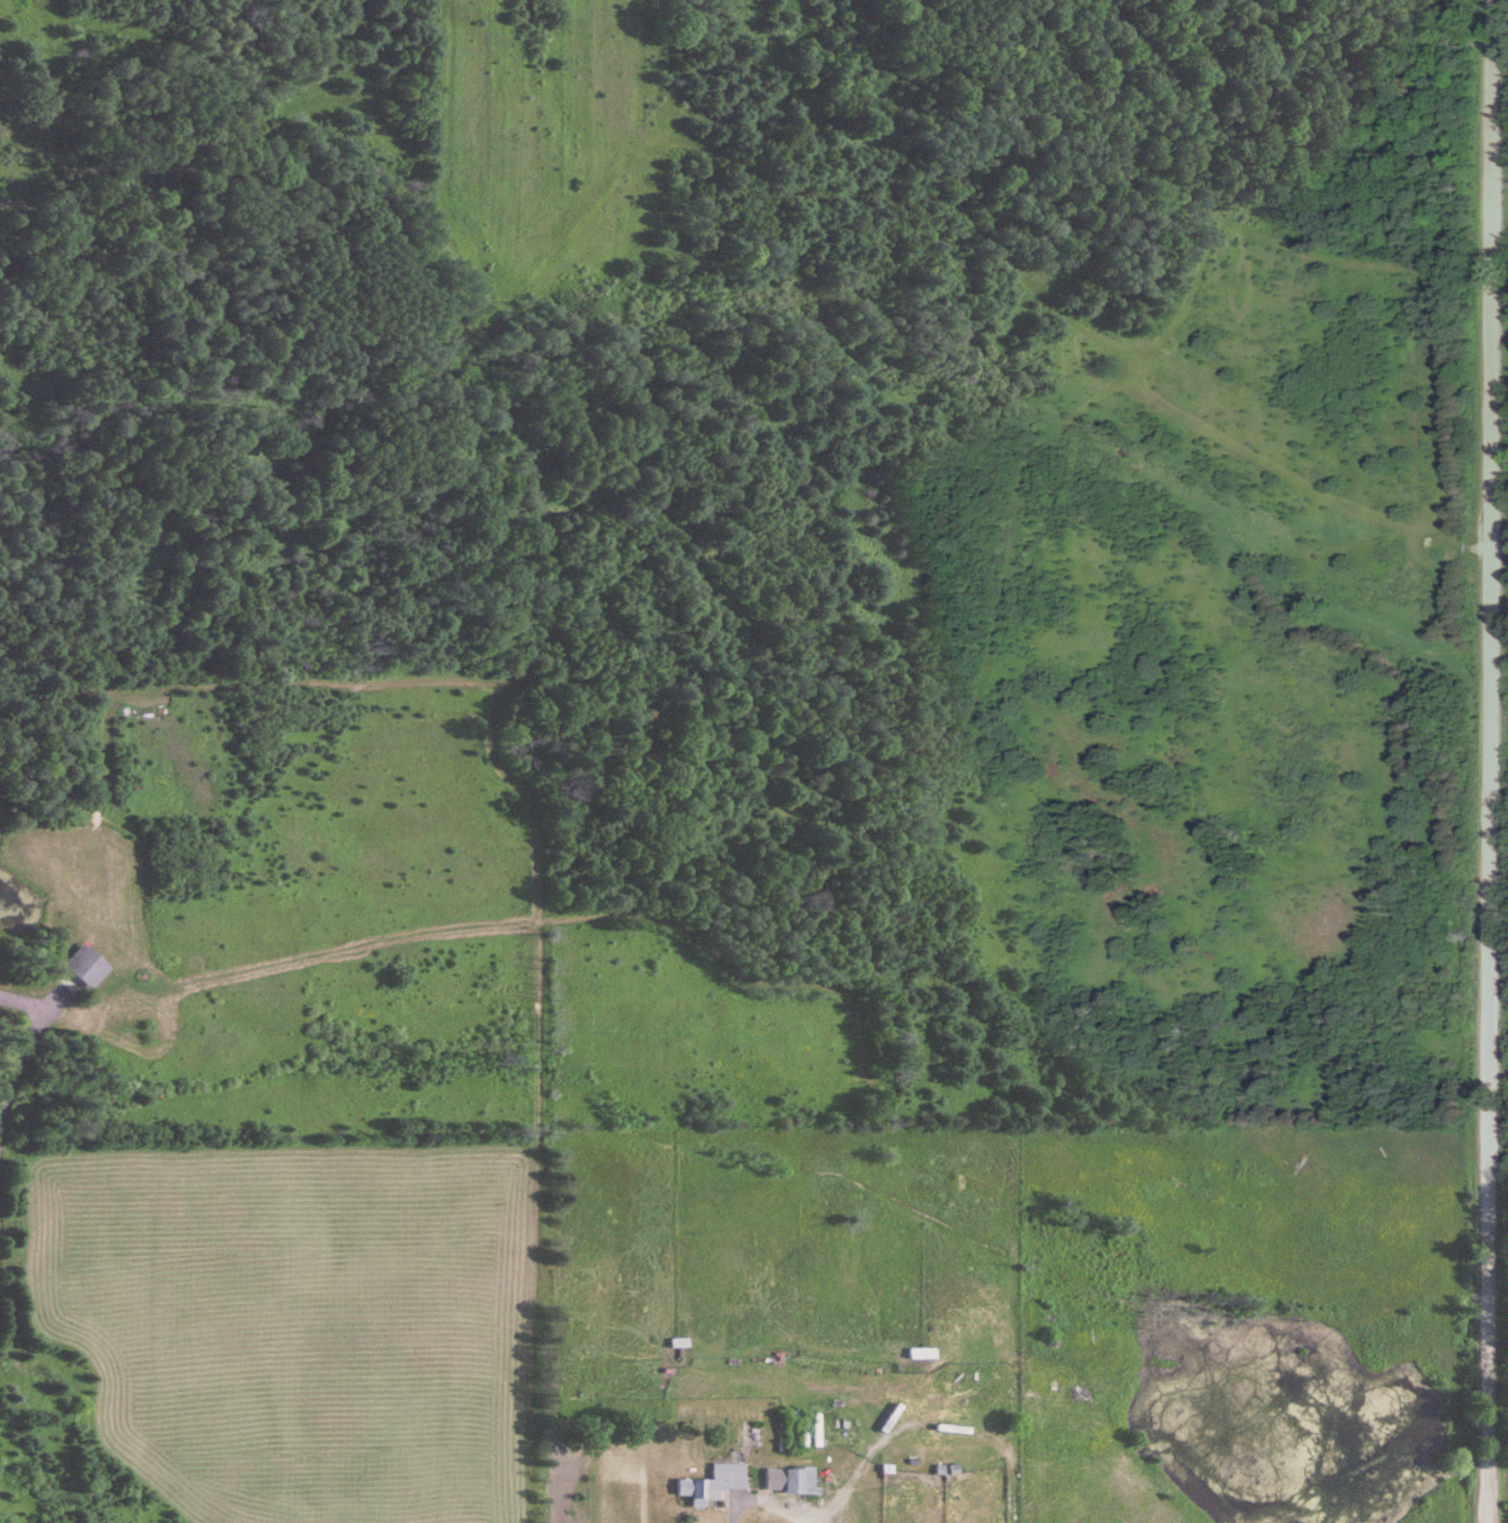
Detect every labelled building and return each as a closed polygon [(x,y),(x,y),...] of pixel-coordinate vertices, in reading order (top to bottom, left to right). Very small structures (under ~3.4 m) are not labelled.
[(92,989),(112,967),(85,941),(65,962),(92,989)] [(688,1338),(672,1338),(672,1346),(688,1346),(688,1338)] [(938,1358),(938,1347),(910,1347),(910,1358),(938,1358)] [(722,1498),(722,1489),(749,1489),(749,1462),(713,1462),(713,1479),(678,1479),(678,1498),(722,1498)] [(767,1492),(817,1492),(817,1464),(767,1464),(767,1492)]
